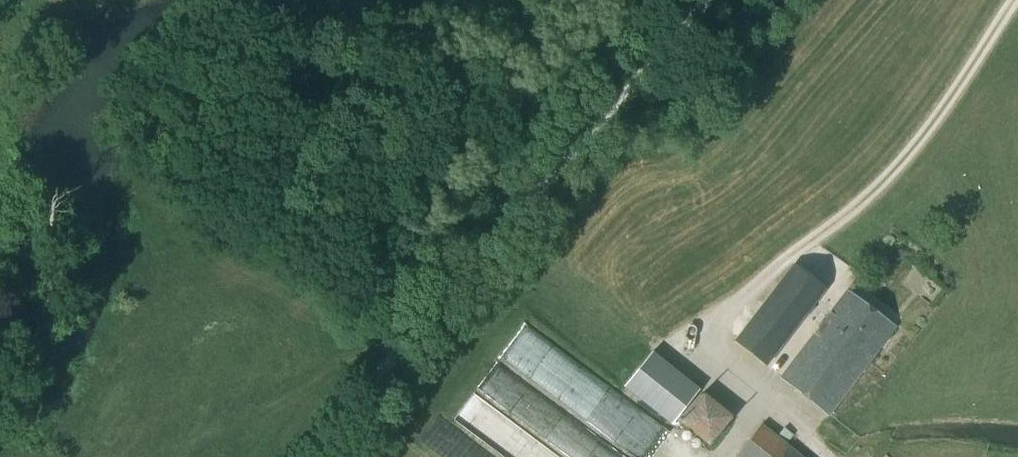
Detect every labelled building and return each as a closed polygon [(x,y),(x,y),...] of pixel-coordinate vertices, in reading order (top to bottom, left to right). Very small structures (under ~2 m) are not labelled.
[(766,368),(825,291),(794,266),(735,343),(766,368)] [(829,418),(869,365),(897,328),(847,291),(779,380),(829,418)] [(650,350),(625,386),(673,421),(699,386),(650,350)] [(708,447),(731,419),(703,396),(680,424),(708,447)] [(760,427),(736,456),(797,456),(760,427)]
